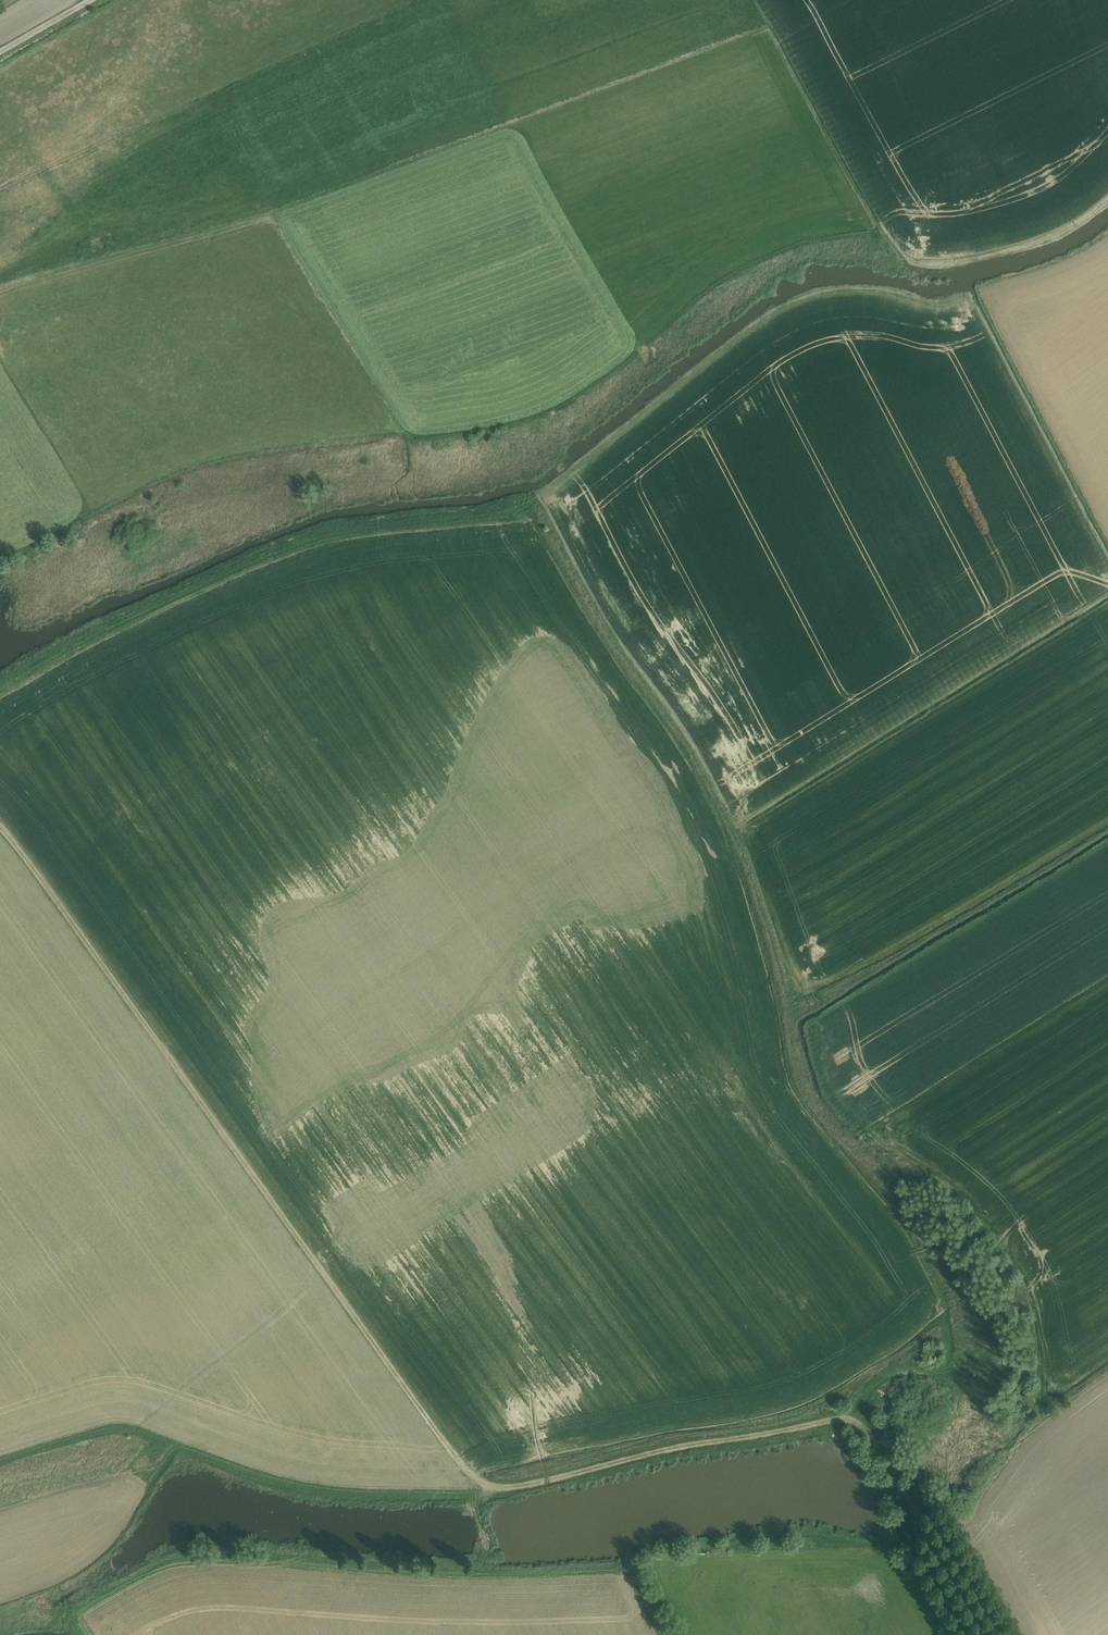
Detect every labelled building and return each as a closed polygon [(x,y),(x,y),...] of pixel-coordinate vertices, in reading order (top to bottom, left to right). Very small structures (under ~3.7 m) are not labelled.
[(1058,567),(1065,565),(1063,558),(1056,560),(1058,567)]
